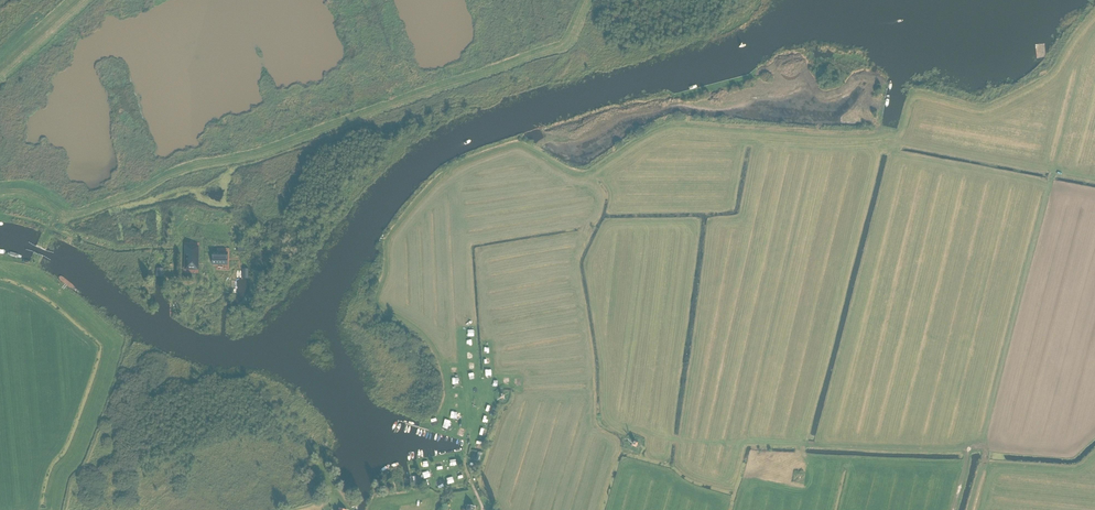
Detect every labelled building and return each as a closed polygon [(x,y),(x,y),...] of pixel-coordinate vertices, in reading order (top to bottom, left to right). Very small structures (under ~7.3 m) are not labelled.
[(185,267),(185,270),(197,270),(197,267),(197,249),(197,246),(185,246),(185,249),(185,267)] [(227,253),(213,253),(213,264),(227,265),(227,253)]
